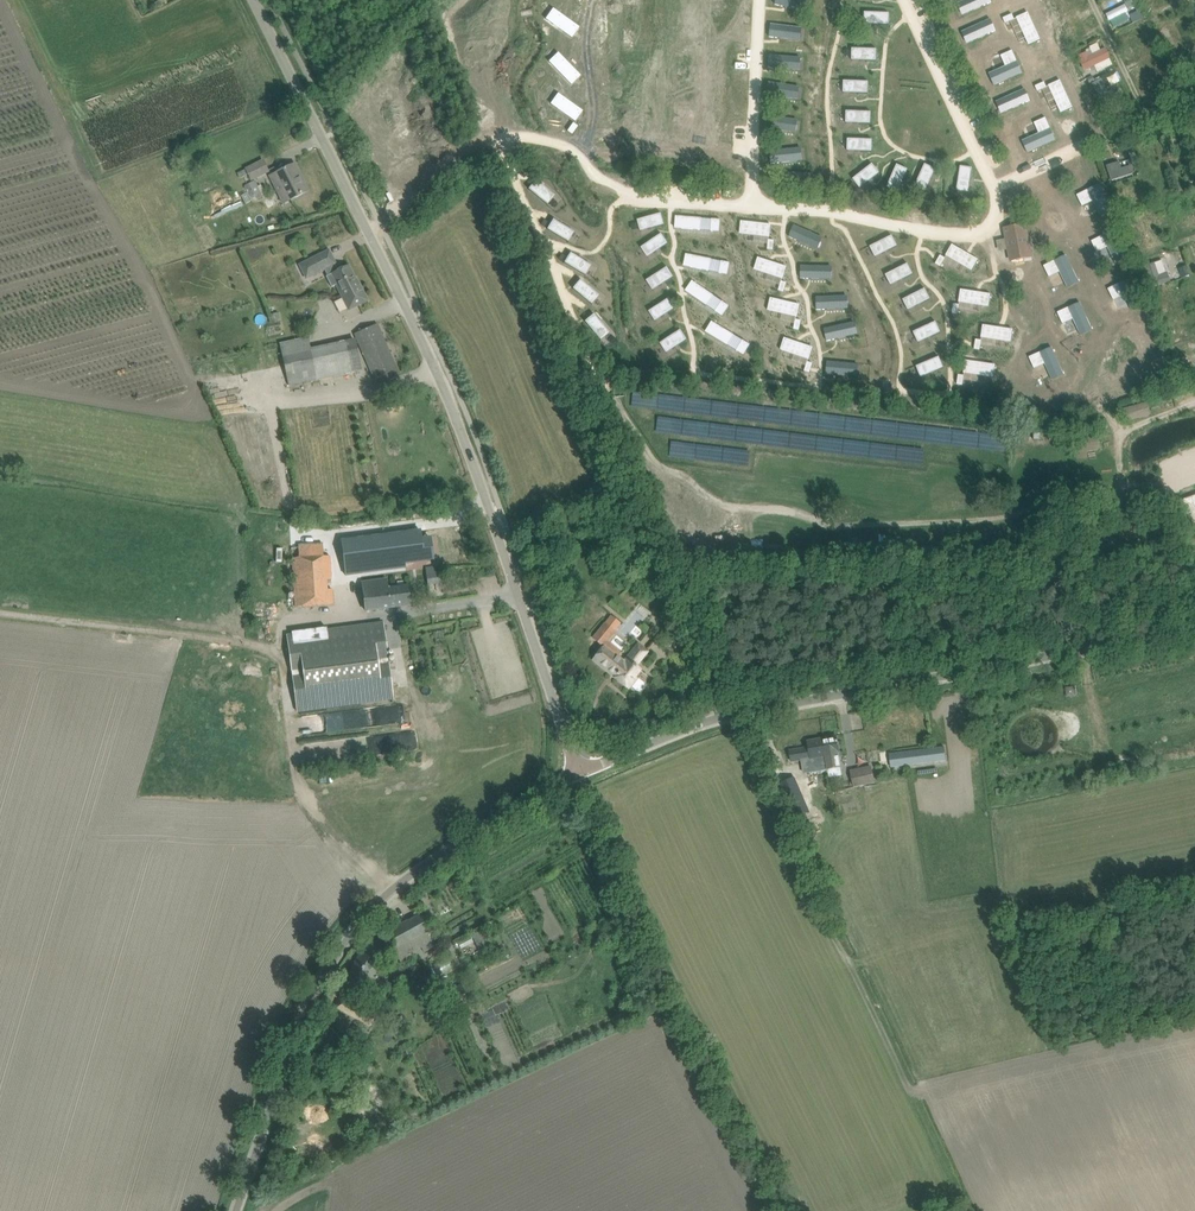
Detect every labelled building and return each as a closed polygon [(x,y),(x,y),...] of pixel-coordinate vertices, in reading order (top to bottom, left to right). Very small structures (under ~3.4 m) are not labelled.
[(670,14),(671,0),(657,0),(656,0),(656,13),(670,14)] [(775,4),(804,11),(807,0),(776,0),(775,4)] [(958,5),(962,14),(988,2),(987,0),(969,0),(958,5)] [(1103,2),(1108,9),(1119,0),(1107,0),(1103,2)] [(1132,12),(1131,13),(1136,24),(1117,32),(1121,41),(1134,36),(1136,41),(1147,35),(1143,27),(1148,25),(1136,0),(1127,0),(1132,12)] [(597,17),(610,17),(610,5),(596,5),(597,17)] [(1106,14),(1109,21),(1128,11),(1125,5),(1106,14)] [(738,8),(737,17),(754,18),(754,9),(738,8)] [(548,18),(571,34),(577,26),(554,10),(548,18)] [(696,12),(675,11),(675,24),(695,25),(696,12)] [(865,13),(865,24),(889,25),(889,13),(865,13)] [(1018,18),(1029,43),(1038,39),(1027,14),(1018,18)] [(924,25),(931,38),(945,31),(938,18),(924,25)] [(1055,19),(1047,23),(1051,29),(1059,25),(1055,19)] [(745,20),(744,28),(754,29),(755,21),(745,20)] [(989,20),(963,32),(968,41),(993,29),(989,20)] [(771,24),(769,37),(800,40),(801,28),(771,24)] [(1051,34),(1063,58),(1072,53),(1060,30),(1051,34)] [(658,33),(658,47),(668,46),(668,33),(658,33)] [(695,51),(695,37),(676,37),(676,50),(695,51)] [(740,52),(754,53),(755,40),(741,40),(740,52)] [(1044,64),(1060,55),(1052,43),(1036,52),(1044,64)] [(1142,66),(1154,61),(1151,55),(1158,52),(1154,43),(1135,52),(1142,66)] [(942,59),(949,57),(947,46),(939,48),(942,59)] [(1078,56),(1085,71),(1111,58),(1106,47),(1089,56),(1087,52),(1078,56)] [(852,49),(852,60),(876,61),(876,49),(852,49)] [(552,61),(572,80),(579,73),(559,53),(552,61)] [(587,67),(588,54),(575,53),(574,66),(587,67)] [(468,59),(471,72),(484,69),(481,55),(468,59)] [(769,56),(768,68),(794,69),(795,57),(769,56)] [(592,70),(605,71),(606,57),(593,57),(592,70)] [(1070,59),(1048,69),(1052,78),(1074,68),(1070,59)] [(669,77),(669,64),(654,64),(654,77),(669,77)] [(1016,64),(990,76),(995,85),(1020,73),(1016,64)] [(1140,73),(1146,87),(1168,79),(1163,64),(1140,73)] [(692,82),(693,68),(674,68),(673,81),(692,82)] [(737,68),(737,80),(752,81),(752,69),(737,68)] [(948,75),(954,86),(965,80),(959,69),(948,75)] [(1104,77),(1093,83),(1102,104),(1114,99),(1104,77)] [(1050,84),(1061,110),(1071,106),(1059,80),(1050,84)] [(478,83),(480,94),(493,92),(491,81),(478,83)] [(844,81),(844,93),(868,93),(868,82),(844,81)] [(768,83),(766,95),(792,98),(794,86),(768,83)] [(653,96),(668,97),(668,86),(654,86),(653,96)] [(1022,90),(997,101),(1001,111),(1027,99),(1022,90)] [(553,104),(576,120),(582,111),(558,95),(553,104)] [(929,109),(942,105),(939,95),(926,99),(929,109)] [(687,110),(688,99),(674,98),(673,110),(687,110)] [(736,114),(751,115),(751,103),(736,102),(736,114)] [(1085,106),(1060,117),(1064,126),(1089,116),(1085,106)] [(847,112),(846,123),(871,124),(871,112),(847,112)] [(666,129),(667,115),(652,115),(651,129),(666,129)] [(972,120),(977,131),(988,126),(984,115),(972,120)] [(767,116),(765,128),(791,132),(792,120),(767,116)] [(672,137),(686,138),(686,123),(672,123),(672,137)] [(935,127),(933,139),(945,141),(947,129),(935,127)] [(1049,129),(1024,141),(1028,151),(1054,139),(1049,129)] [(848,139),(848,151),(872,151),(872,140),(848,139)] [(655,156),(663,156),(663,141),(655,141),(655,156)] [(984,146),(989,155),(999,151),(995,141),(984,146)] [(796,149),(770,152),(772,164),(797,161),(796,149)] [(886,164),(886,151),(873,151),(872,163),(886,164)] [(1087,190),(1102,185),(1092,154),(1077,159),(1087,190)] [(1107,166),(1111,181),(1133,174),(1129,160),(1107,166)] [(263,161),(237,173),(240,178),(248,174),(251,180),(268,171),(263,161)] [(294,164),(276,173),(289,200),(306,192),(298,176),(300,175),(294,164)] [(872,164),(853,178),(860,187),(879,173),(872,164)] [(936,169),(925,164),(916,186),(926,191),(936,169)] [(1191,185),(1194,184),(1194,164),(1186,166),(1191,185)] [(897,165),(887,187),(898,192),(908,170),(897,165)] [(957,190),(969,192),(972,168),(961,167),(957,190)] [(585,194),(600,185),(590,170),(576,179),(585,194)] [(782,172),(781,185),(808,186),(808,173),(782,172)] [(255,180),(244,185),(252,202),(266,195),(260,185),(258,186),(255,180)] [(536,181),(529,189),(547,205),(554,196),(536,181)] [(1086,206),(1081,208),(1082,213),(1112,202),(1106,188),(1083,197),(1086,206)] [(556,218),(552,207),(535,212),(539,223),(556,218)] [(641,231),(664,225),(661,214),(638,220),(641,231)] [(1103,235),(1118,230),(1113,215),(1098,220),(1103,235)] [(675,227),(717,230),(718,220),(676,217),(675,227)] [(574,232),(553,219),(547,229),(568,242),(574,232)] [(741,221),(740,233),(769,236),(771,224),(741,221)] [(1005,239),(1007,249),(1010,261),(1033,256),(1026,223),(1003,228),(1005,239)] [(794,225),(789,237),(813,248),(818,236),(794,225)] [(662,235),(642,248),(648,257),(668,244),(662,235)] [(892,236),(870,247),(876,257),(897,247),(892,236)] [(1122,241),(1102,246),(1104,257),(1124,252),(1122,241)] [(953,244),(946,255),(971,269),(978,258),(953,244)] [(335,286),(348,311),(368,300),(357,280),(356,280),(349,265),(338,271),(334,264),(336,264),(329,250),(299,265),(306,280),(324,270),(327,276),(326,276),(332,287),(335,286)] [(1161,273),(1178,269),(1174,252),(1157,256),(1161,273)] [(570,253),(564,263),(585,275),(591,265),(570,253)] [(684,265),(726,273),(727,263),(686,255),(684,265)] [(941,255),(936,263),(940,266),(945,257),(941,255)] [(1057,260),(1068,286),(1077,282),(1066,256),(1057,260)] [(758,257),(754,269),(782,278),(786,266),(758,257)] [(1118,264),(1123,276),(1135,270),(1131,259),(1118,264)] [(1144,267),(1152,288),(1171,281),(1168,272),(1160,275),(1155,263),(1144,267)] [(908,264),(886,274),(891,285),(913,274),(908,264)] [(800,266),(800,278),(826,279),(827,266),(800,266)] [(667,267),(647,280),(653,289),(673,276),(667,267)] [(950,287),(951,272),(934,272),(934,287),(950,287)] [(763,288),(764,274),(751,274),(750,288),(763,288)] [(581,279),(573,288),(592,303),(599,294),(581,279)] [(686,290),(721,313),(727,304),(691,281),(686,290)] [(1047,282),(1032,289),(1037,301),(1052,294),(1047,282)] [(925,289),(903,300),(908,310),(930,300),(925,289)] [(961,289),(959,302),(989,306),(991,294),(961,289)] [(746,297),(745,311),(761,311),(761,298),(746,297)] [(843,297),(816,298),(817,310),(843,308),(843,297)] [(670,298),(650,311),(656,321),(676,308),(670,298)] [(771,298),(768,310),(797,317),(800,304),(771,298)] [(1070,307),(1081,332),(1091,328),(1080,303),(1070,307)] [(1128,304),(1129,316),(1144,316),(1144,304),(1128,304)] [(1046,324),(1062,316),(1058,309),(1043,317),(1046,324)] [(594,314),(585,321),(600,340),(609,333),(594,314)] [(706,331),(742,352),(748,343),(712,322),(706,331)] [(918,342),(940,332),(935,322),(913,332),(918,342)] [(377,324),(354,334),(377,386),(400,376),(377,324)] [(850,324),(824,329),(827,341),(852,336),(850,324)] [(742,335),(752,336),(752,325),(742,325),(742,335)] [(984,325),(982,337),(1010,342),(1012,329),(984,325)] [(1085,331),(1087,343),(1101,340),(1099,328),(1085,331)] [(681,330),(661,343),(667,353),(687,340),(681,330)] [(780,348),(782,337),(770,335),(768,346),(780,348)] [(308,338),(280,344),(289,385),(362,369),(356,341),(311,351),(308,338)] [(785,338),(781,350),(809,359),(813,347),(785,338)] [(1182,340),(1189,362),(1194,360),(1194,356),(1189,338),(1182,340)] [(879,361),(880,349),(860,347),(859,359),(879,361)] [(1041,352),(1052,378),(1062,374),(1051,348),(1041,352)] [(1060,352),(1064,363),(1076,359),(1072,348),(1060,352)] [(723,368),(724,357),(712,357),(711,367),(723,368)] [(944,368),(939,357),(917,366),(921,377),(944,368)] [(966,360),(964,372),(994,377),(996,365),(966,360)] [(827,361),(826,374),(852,376),(853,364),(827,361)] [(808,362),(805,371),(810,373),(813,363),(808,362)] [(874,387),(874,377),(865,376),(864,386),(874,387)] [(927,391),(927,378),(911,378),(910,391),(927,391)] [(1020,402),(1022,386),(1010,385),(1008,401),(1020,402)] [(1030,402),(1043,403),(1044,389),(1031,388),(1030,402)] [(1147,401),(1123,408),(1126,416),(1149,409),(1147,401)] [(993,434),(992,447),(1006,447),(1007,435),(993,434)] [(420,529),(341,540),(345,575),(405,567),(405,563),(414,562),(434,560),(431,537),(421,538),(420,529)] [(298,548),(291,548),(295,607),(333,604),(332,589),(327,589),(326,580),(331,579),(330,555),(323,556),(323,543),(298,545),(298,548)] [(433,568),(426,569),(427,580),(434,579),(442,578),(441,566),(433,568)] [(657,570),(646,576),(652,588),(664,582),(657,570)] [(362,582),(364,599),(366,611),(410,605),(408,585),(387,587),(386,578),(362,582)] [(604,624),(593,638),(604,647),(597,656),(616,670),(616,669),(619,671),(617,674),(618,675),(616,677),(628,687),(636,678),(634,677),(640,669),(635,666),(640,660),(647,652),(648,650),(637,641),(625,656),(622,660),(616,655),(619,651),(607,641),(615,631),(605,623),(604,624)] [(286,636),(290,661),(297,712),(394,699),(383,624),(333,630),(286,636)] [(328,725),(328,715),(314,715),(314,725),(328,725)] [(827,769),(842,767),(836,736),(822,738),(827,769)] [(822,738),(808,741),(813,771),(827,769),(822,738)] [(944,746),(889,753),(891,766),(945,759),(944,746)] [(872,765),(850,769),(854,787),(875,782),(872,765)] [(808,778),(795,781),(799,802),(812,800),(808,778)] [(385,933),(391,943),(400,962),(438,941),(428,922),(422,912),(385,933)] [(481,951),(492,946),(484,930),(473,935),(481,951)] [(344,982),(354,988),(361,992),(387,949),(370,938),(355,962),(344,982)] [(338,998),(332,1012),(369,1029),(375,1016),(338,998)] [(392,1019),(395,1034),(406,1032),(403,1016),(392,1019)]
